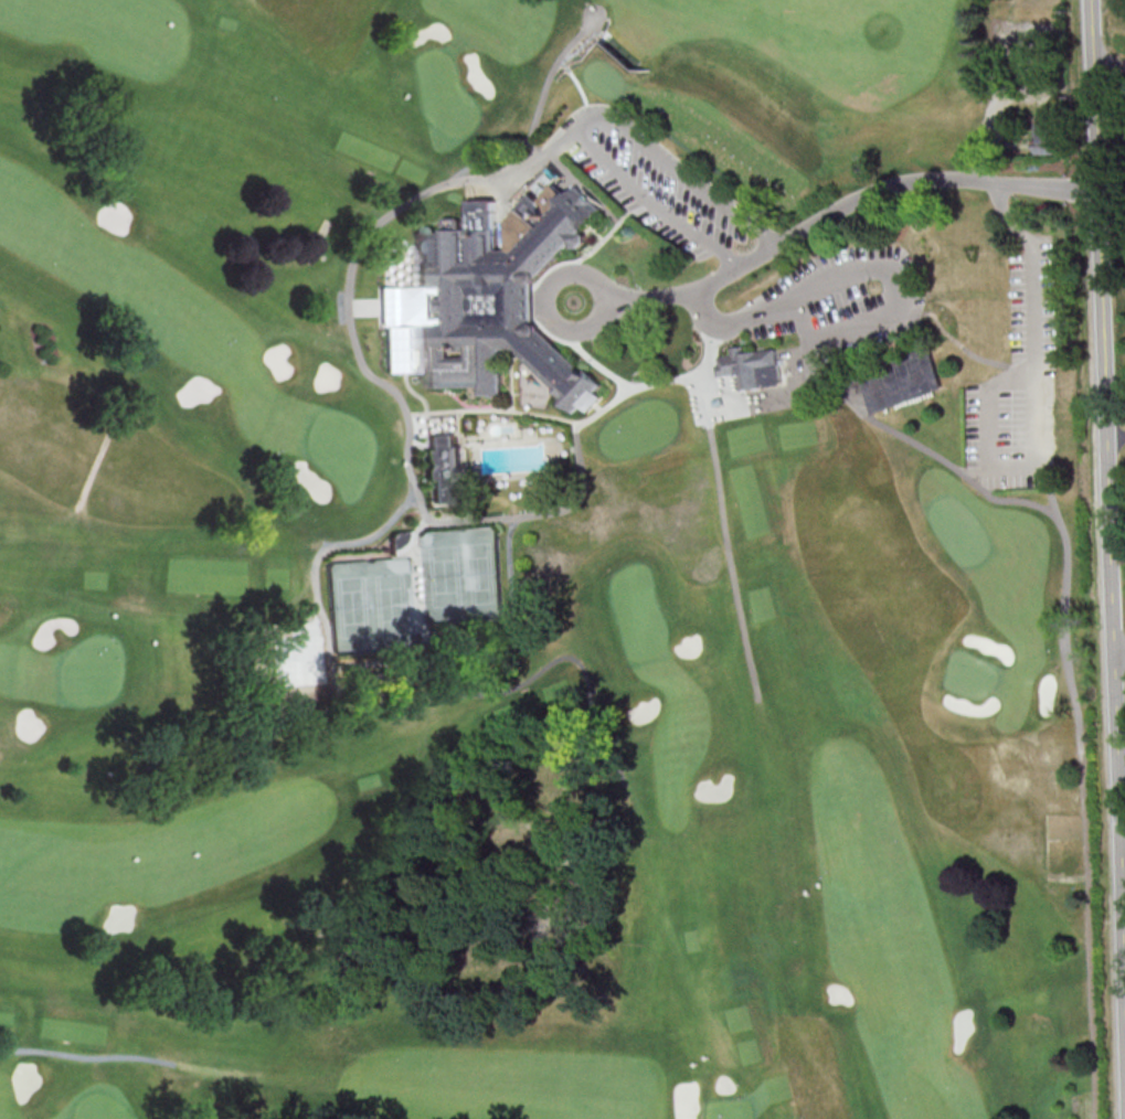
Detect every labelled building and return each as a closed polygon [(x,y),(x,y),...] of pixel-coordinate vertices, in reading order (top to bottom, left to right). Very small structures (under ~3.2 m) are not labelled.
[(1052,152),(1034,153),(1033,115),(1051,115),(1052,152)] [(538,324),(540,323),(545,329),(545,334),(584,372),(587,370),(605,386),(599,392),(605,397),(597,406),(587,415),(583,411),(577,415),(560,398),(563,395),(520,354),(512,347),(505,347),(506,398),(489,399),(488,388),(427,390),(426,360),(426,349),(420,349),(420,327),(445,327),(445,321),(445,313),(436,313),(436,299),(445,299),(445,290),(444,287),(417,287),(417,264),(421,264),(421,262),(421,254),(417,254),(414,252),(414,245),(417,242),(421,242),(421,236),(427,236),(427,231),(431,227),(438,227),(441,231),(441,235),(444,235),(444,232),(448,231),(448,222),(448,220),(452,219),(464,219),(467,219),(467,222),(467,231),(470,231),(470,213),(497,212),(498,253),(510,253),(524,238),(510,224),(520,213),(519,212),(535,195),(542,202),(559,185),(569,194),(579,184),(605,211),(588,228),(584,233),(587,237),(587,243),(581,249),(574,249),(571,246),(542,275),(543,280),(539,285),(537,285),(538,324)] [(872,416),(858,373),(934,347),(948,390),(872,416)] [(744,394),(740,374),(715,379),(713,367),(720,366),(719,361),(730,359),(729,350),(744,348),(745,355),(779,349),(786,385),(744,394)] [(712,408),(711,402),(723,399),(724,406),(712,408)] [(456,436),(456,448),(460,448),(464,447),(466,481),(463,481),(458,481),(460,503),(435,504),(434,481),(429,481),(426,481),(424,451),(426,451),(432,451),(431,438),(456,436)]
